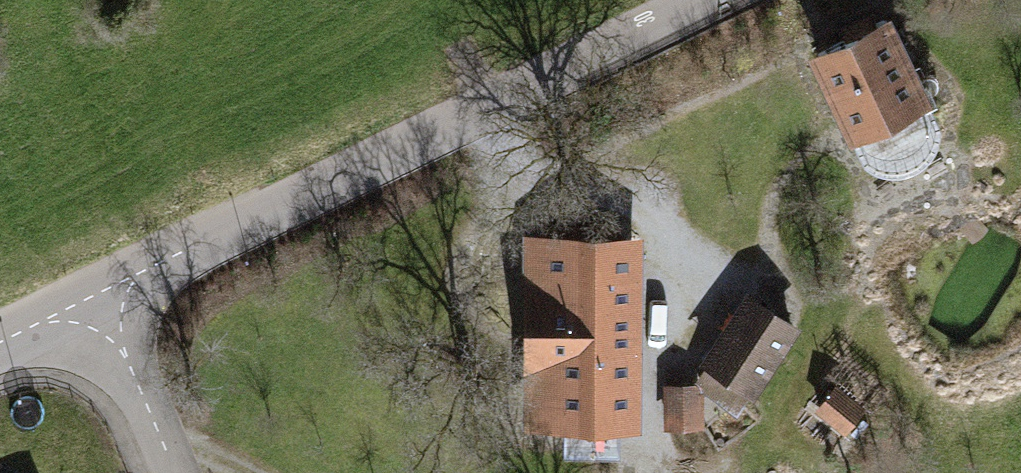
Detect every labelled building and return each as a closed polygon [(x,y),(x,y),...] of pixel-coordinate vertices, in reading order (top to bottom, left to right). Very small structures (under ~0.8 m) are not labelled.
[(890,28),(803,70),(848,162),(935,120),(890,28)] [(645,443),(646,249),(521,248),(521,442),(645,443)] [(760,307),(750,300),(696,374),(752,415),(809,337),(795,327),(804,313),(772,290),(760,307)] [(874,421),(837,393),(812,426),(850,454),(874,421)] [(704,394),(663,395),(664,442),(705,441),(704,394)]
